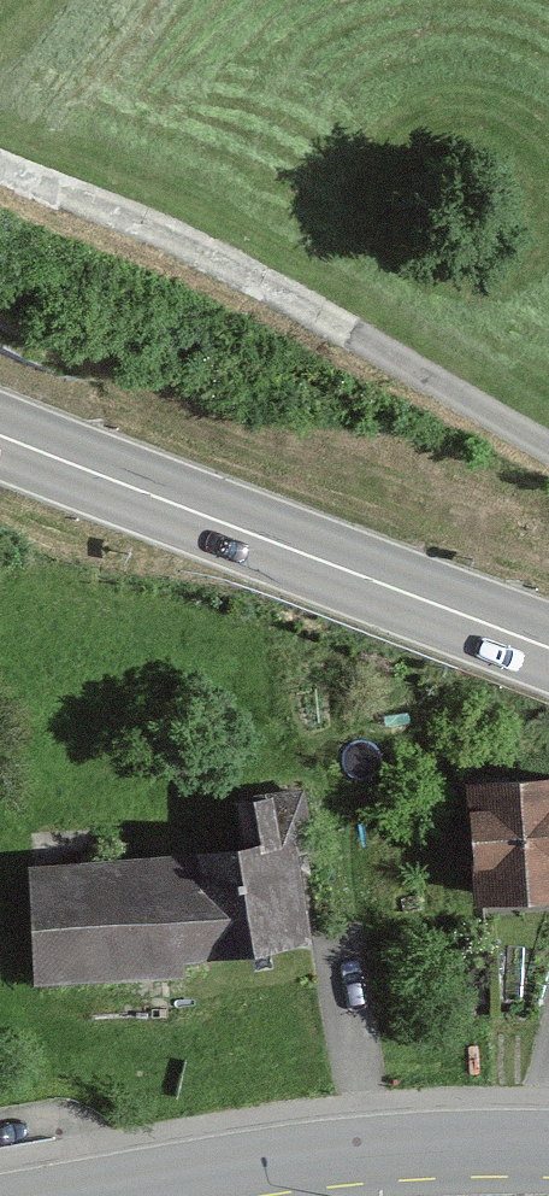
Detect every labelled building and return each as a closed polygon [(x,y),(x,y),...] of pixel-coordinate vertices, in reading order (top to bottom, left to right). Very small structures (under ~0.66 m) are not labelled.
[(466,789),(480,904),(548,896),(548,778),(466,789)] [(220,848),(34,869),(47,980),(326,949),(308,792),(215,802),(220,848)]
